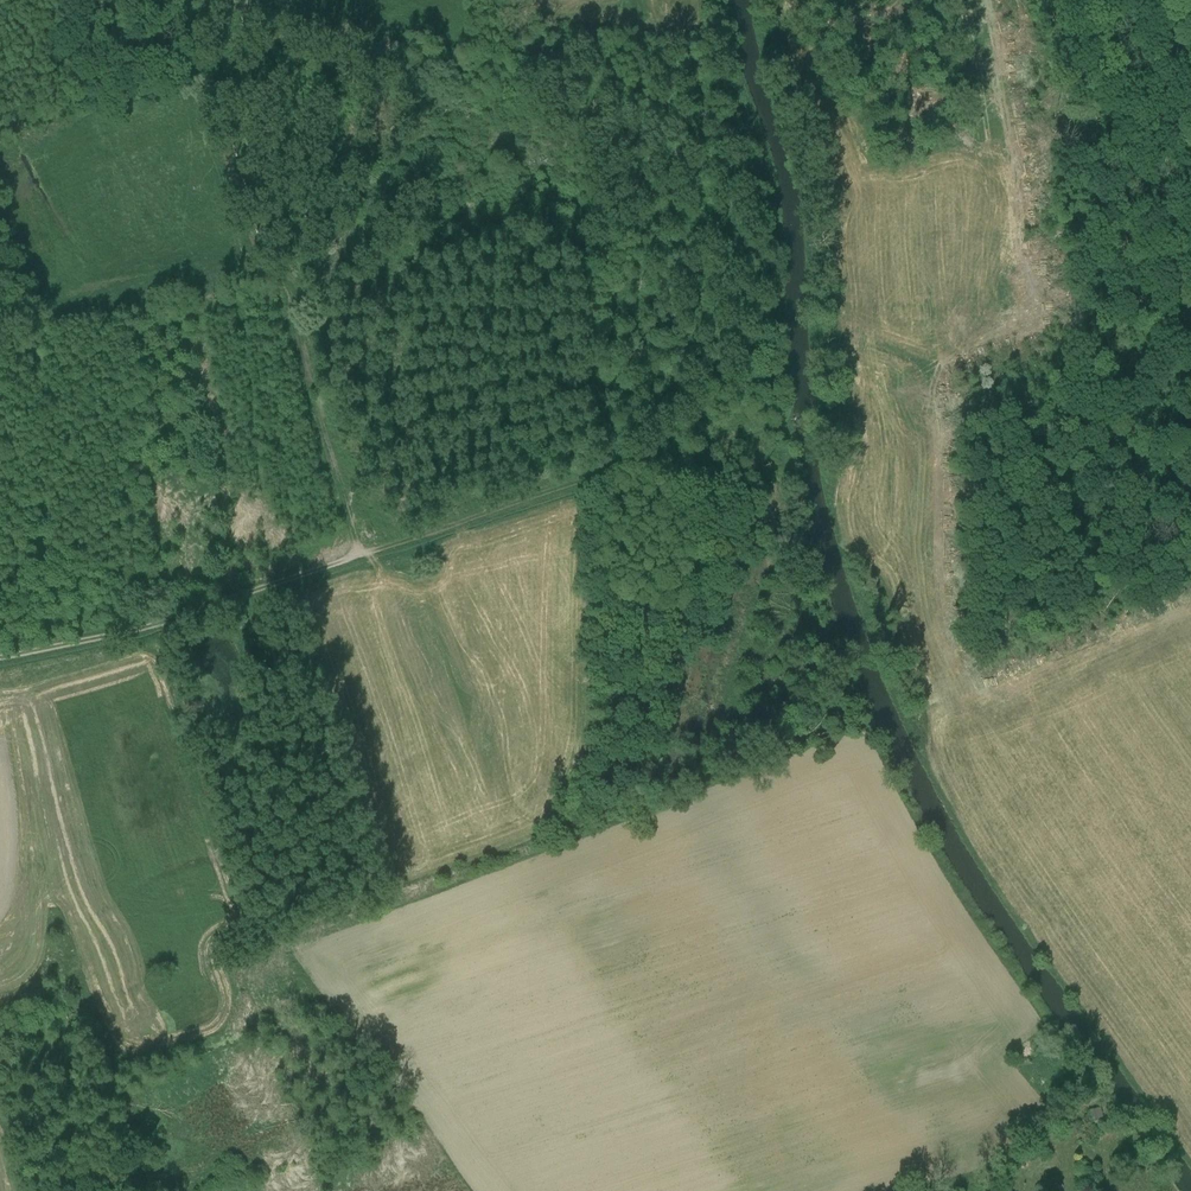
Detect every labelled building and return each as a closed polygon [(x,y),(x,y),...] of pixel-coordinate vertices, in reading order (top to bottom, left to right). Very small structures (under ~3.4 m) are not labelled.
[(1107,1113),(1097,1116),(1100,1129),(1110,1127),(1107,1113)]
